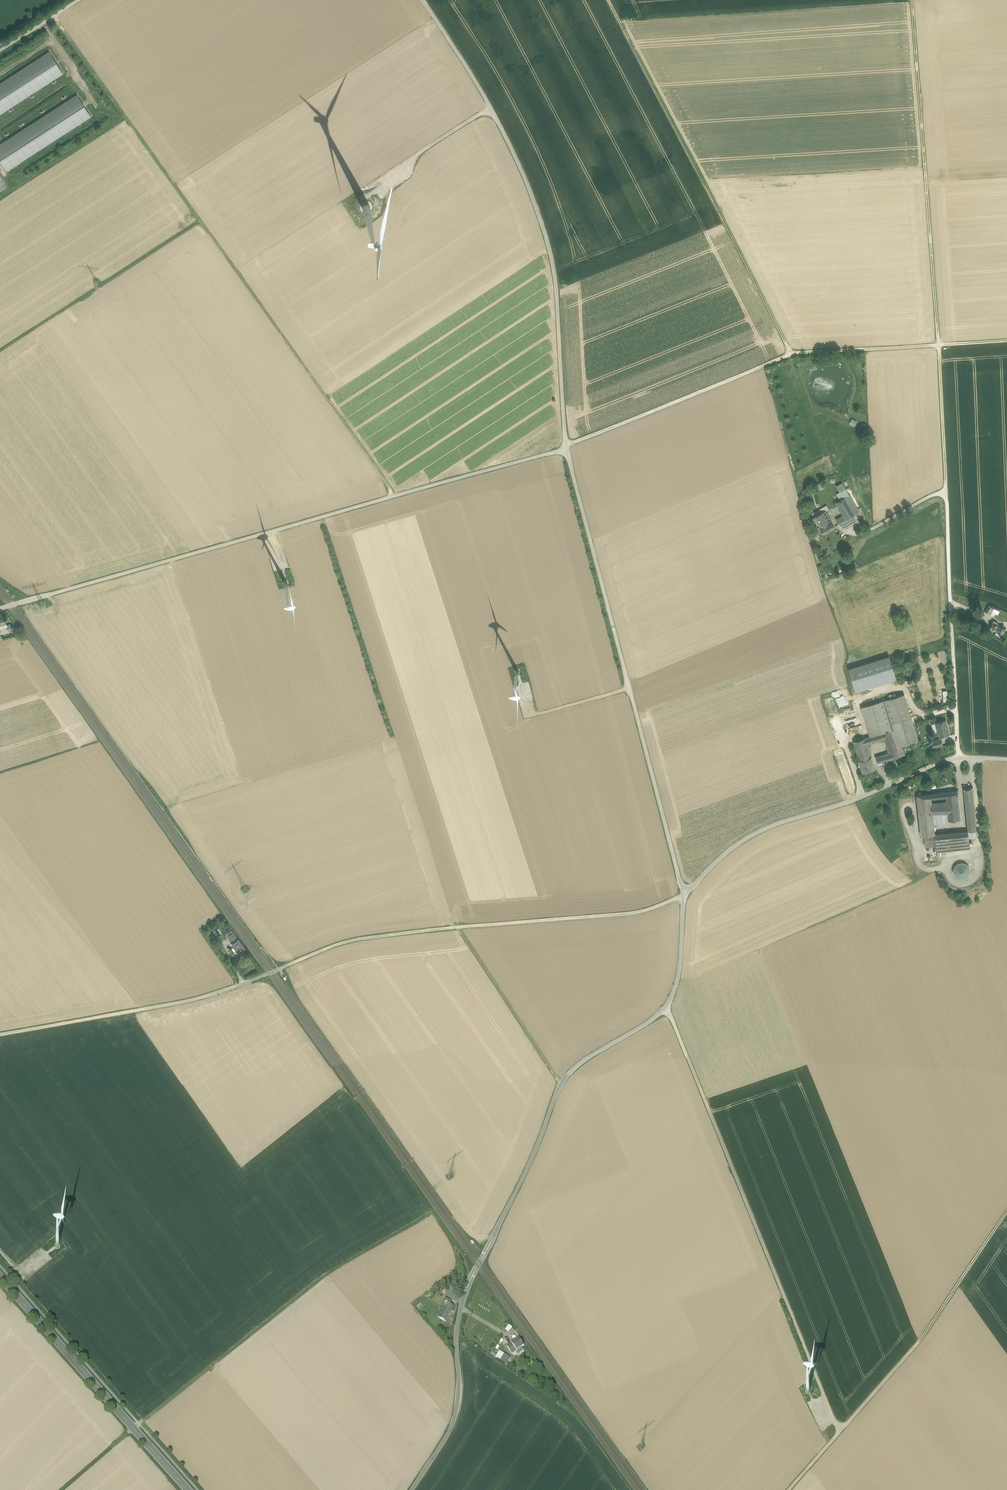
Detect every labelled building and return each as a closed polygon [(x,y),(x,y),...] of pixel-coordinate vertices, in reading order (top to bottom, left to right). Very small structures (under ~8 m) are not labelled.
[(0,83),(0,114),(63,73),(49,51),(0,83)] [(0,144),(0,161),(6,171),(91,116),(77,95),(0,144)] [(368,211),(371,204),(365,201),(361,207),(368,211)] [(849,424),(854,427),(858,421),(852,418),(849,424)] [(839,501),(850,495),(846,490),(836,495),(839,501)] [(844,516),(846,520),(853,516),(859,513),(850,495),(839,501),(836,503),(844,516)] [(817,516),(825,511),(822,507),(814,511),(817,516)] [(821,528),(831,522),(825,511),(817,516),(815,517),(821,528)] [(844,516),(836,521),(839,524),(842,522),(846,520),(844,516)] [(856,521),(853,516),(846,520),(842,522),(845,528),(856,521)] [(821,528),(815,517),(811,519),(820,535),(824,533),(821,528)] [(831,522),(821,528),(824,533),(834,527),(831,522)] [(991,607),(988,613),(994,617),(998,611),(991,607)] [(994,620),(989,628),(1003,635),(1006,629),(997,624),(998,623),(994,620)] [(889,656),(849,669),(855,688),(895,675),(889,656)] [(890,724),(911,717),(904,694),(882,701),(890,724)] [(882,732),(891,729),(890,724),(882,701),(861,707),(870,736),(882,732)] [(891,729),(897,747),(902,745),(918,740),(911,717),(890,724),(891,729)] [(949,734),(945,720),(936,723),(939,735),(943,734),(943,735),(949,734)] [(891,729),(882,732),(884,738),(889,753),(891,759),(900,756),(897,747),(891,729)] [(870,736),(865,737),(867,744),(884,738),(882,732),(870,736)] [(859,760),(871,756),(867,744),(865,737),(853,741),(859,760)] [(941,738),(932,741),(933,747),(942,744),(941,738)] [(889,753),(876,757),(878,763),(891,759),(889,753)] [(871,756),(859,760),(863,773),(875,769),(871,756)] [(957,790),(930,793),(931,800),(946,797),(957,796),(958,796),(957,790)] [(931,800),(930,793),(917,795),(922,836),(924,836),(935,835),(933,823),(931,804),(931,800)] [(960,820),(958,802),(946,803),(948,821),(960,820)] [(933,823),(948,821),(946,803),(942,803),(931,804),(933,823)] [(968,832),(964,832),(965,839),(969,838),(976,838),(976,831),(968,832)] [(935,835),(935,842),(961,839),(961,832),(935,835)] [(935,842),(935,835),(924,836),(925,845),(935,844),(935,842)] [(935,842),(935,844),(936,852),(970,848),(969,838),(965,839),(961,839),(935,842)] [(963,863),(961,863),(959,863),(957,864),(956,865),(955,867),(954,869),(954,871),(954,873),(955,875),(956,877),(957,878),(959,879),(961,880),(963,880),(965,879),(967,878),(968,877),(970,875),(970,873),(971,871),(970,869),(970,867),(969,866),(967,864),(965,863),(963,863)] [(233,943),(238,939),(233,932),(228,936),(233,943)] [(245,948),(238,939),(233,943),(232,944),(234,946),(237,950),(239,953),(245,948)] [(448,1303),(439,1318),(445,1322),(451,1311),(453,1313),(456,1308),(448,1303)] [(508,1345),(515,1355),(527,1347),(521,1337),(508,1345)] [(507,1364),(511,1358),(500,1351),(496,1357),(507,1364)]
